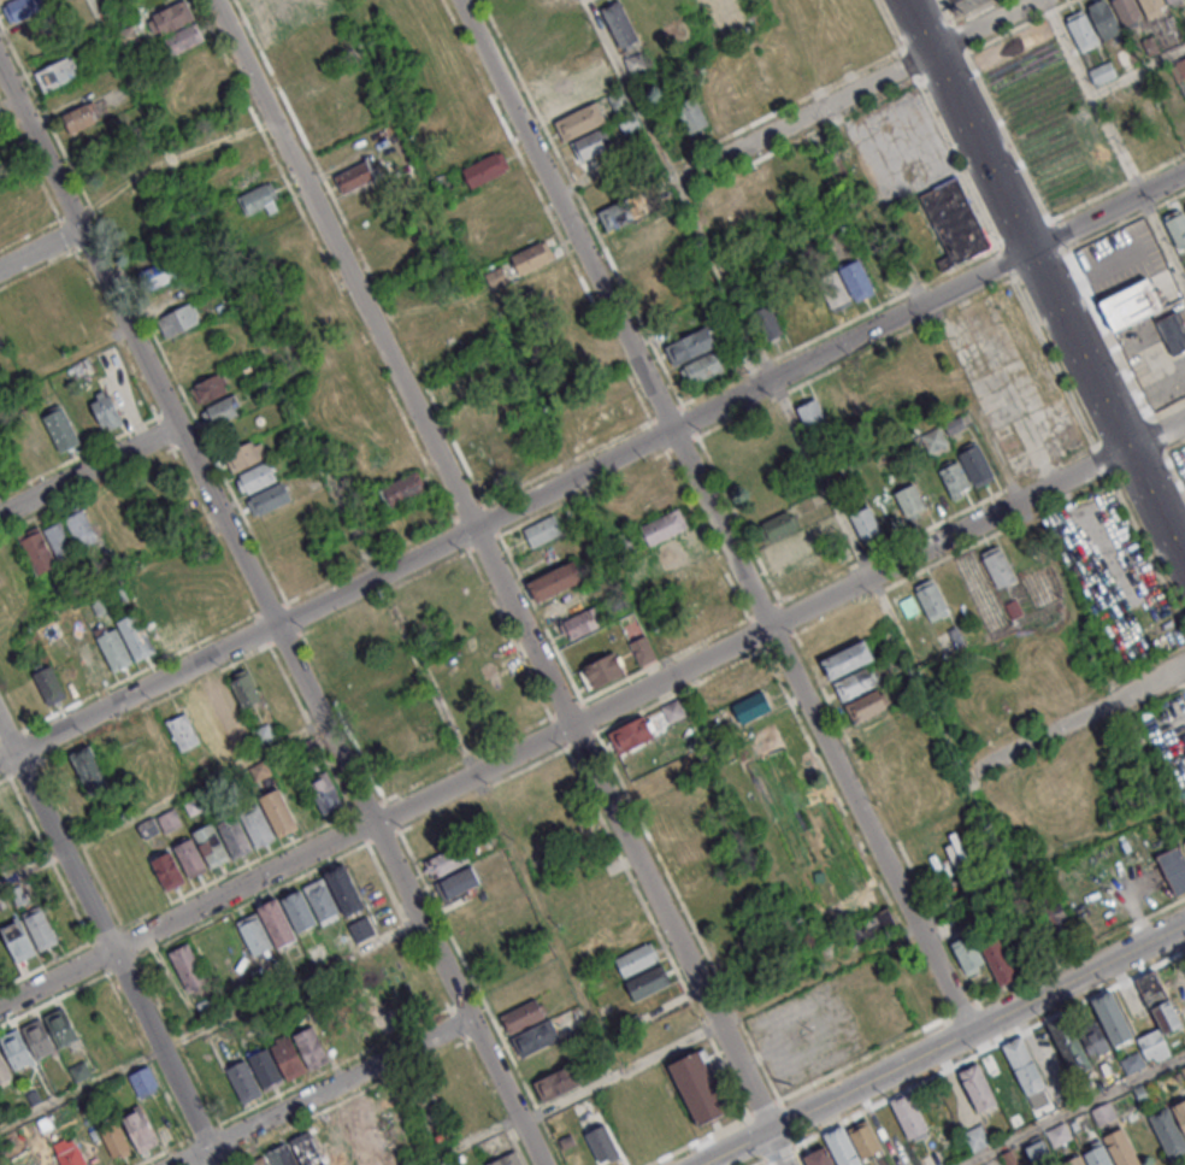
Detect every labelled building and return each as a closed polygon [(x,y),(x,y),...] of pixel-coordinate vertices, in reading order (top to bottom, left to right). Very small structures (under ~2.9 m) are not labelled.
[(41,13),(37,0),(5,0),(4,0),(9,21),(41,13)] [(619,49),(638,40),(620,0),(618,0),(601,8),(619,49)] [(1108,0),(1098,0),(1087,5),(1101,41),(1121,33),(1108,0)] [(1144,19),(1134,0),(1110,0),(1125,28),(1144,19)] [(1146,17),(1165,8),(1162,0),(1139,0),(1146,17)] [(151,12),(157,33),(194,23),(188,1),(151,12)] [(1066,19),(1084,11),(1102,46),(1084,55),(1066,19)] [(163,38),(172,57),(206,40),(197,22),(163,38)] [(40,90),(78,79),(71,57),(34,69),(40,90)] [(583,78),(575,58),(532,76),(541,96),(583,78)] [(1095,88),(1118,77),(1110,61),(1087,71),(1095,88)] [(595,102),(586,80),(544,98),(562,141),(606,123),(597,101),(595,102)] [(630,108),(622,91),(609,97),(617,114),(630,108)] [(674,105),(689,135),(709,126),(694,95),(674,105)] [(62,114),(69,132),(106,118),(99,99),(62,114)] [(613,146),(604,126),(572,142),(581,161),(613,146)] [(510,170),(501,150),(461,169),(471,188),(510,170)] [(333,176),(343,195),(375,179),(365,160),(333,176)] [(134,187),(124,164),(89,180),(100,203),(134,187)] [(843,178),(836,164),(827,168),(833,182),(843,178)] [(960,176),(919,194),(946,254),(936,259),(942,271),(992,248),(960,176)] [(249,219),(282,205),(271,181),(238,196),(249,219)] [(607,232),(647,212),(637,192),(598,213),(607,232)] [(1184,247),(1184,215),(1180,207),(1162,217),(1179,250),(1184,247)] [(610,233),(619,254),(658,238),(649,217),(610,233)] [(511,257),(521,275),(553,257),(543,239),(511,257)] [(177,279),(170,259),(137,272),(144,291),(177,279)] [(855,303),(876,293),(860,259),(839,269),(855,303)] [(533,298),(562,279),(551,263),(522,282),(533,298)] [(509,281),(501,265),(483,274),(492,290),(509,281)] [(851,304),(838,272),(819,279),(832,312),(851,304)] [(1098,300),(1112,333),(1171,309),(1157,276),(1098,300)] [(186,299),(177,282),(146,298),(155,315),(186,299)] [(157,320),(167,338),(201,319),(191,301),(157,320)] [(750,314),(764,342),(784,331),(771,303),(750,314)] [(1173,355),(1184,350),(1184,326),(1183,323),(1184,322),(1184,307),(1156,321),(1173,355)] [(717,345),(707,325),(664,347),(674,366),(717,345)] [(679,367),(688,387),(726,369),(718,350),(679,367)] [(878,410),(861,374),(840,384),(857,420),(878,410)] [(196,403),(227,395),(222,375),(191,383),(196,403)] [(89,399),(104,431),(123,422),(108,390),(89,399)] [(201,411),(211,429),(241,413),(230,394),(201,411)] [(797,404),(809,433),(829,425),(818,396),(797,404)] [(586,416),(596,435),(630,416),(620,397),(586,416)] [(46,422),(64,458),(84,448),(66,412),(46,422)] [(54,450),(39,417),(21,425),(35,458),(54,450)] [(569,453),(584,446),(573,421),(557,428),(569,453)] [(920,436),(929,453),(948,443),(939,426),(920,436)] [(471,449),(481,463),(505,445),(495,432),(471,449)] [(233,473),(267,456),(258,437),(223,454),(233,473)] [(979,442),(957,452),(960,459),(939,468),(953,501),(974,492),(972,488),(995,478),(979,442)] [(245,495),(279,478),(269,459),(235,477),(245,495)] [(427,490),(417,470),(379,490),(389,509),(427,490)] [(893,493),(894,494),(872,504),(885,532),(907,522),(906,520),(928,511),(916,483),(893,493)] [(253,515),(291,502),(285,484),(247,496),(253,515)] [(862,541),(881,532),(869,505),(849,515),(862,541)] [(650,547),(689,526),(679,507),(640,527),(650,547)] [(80,550),(98,541),(82,508),(64,517),(80,550)] [(760,523),(769,541),(799,527),(791,509),(760,523)] [(560,535),(551,516),(523,530),(532,548),(560,535)] [(78,551),(55,517),(39,527),(62,562),(78,551)] [(57,564),(38,526),(17,537),(37,574),(57,564)] [(807,551),(799,531),(766,546),(774,565),(807,551)] [(698,550),(691,532),(661,543),(668,561),(698,550)] [(638,552),(630,535),(616,542),(624,559),(638,552)] [(1018,578),(998,546),(979,558),(999,589),(1018,578)] [(676,588),(709,570),(700,553),(667,571),(676,588)] [(716,577),(683,590),(700,632),(733,619),(716,577)] [(932,623),(951,613),(933,578),(913,588),(932,623)] [(200,629),(182,592),(162,602),(180,638),(200,629)] [(117,622),(136,662),(155,653),(137,613),(117,622)] [(133,663),(115,629),(97,639),(115,673),(133,663)] [(640,666),(657,658),(646,635),(629,643),(640,666)] [(874,659),(865,639),(821,660),(830,680),(874,659)] [(580,668),(590,689),(625,672),(615,651),(580,668)] [(63,698),(53,665),(34,672),(43,704),(63,698)] [(731,697),(765,685),(759,667),(725,679),(731,697)] [(842,701),(877,685),(868,667),(834,683),(842,701)] [(259,700),(246,669),(228,676),(241,707),(259,700)] [(853,723),(890,707),(881,688),(844,705),(853,723)] [(740,724),(774,708),(765,689),(731,705),(740,724)] [(683,714),(678,700),(662,706),(668,720),(683,714)] [(608,732),(619,755),(658,736),(647,713),(608,732)] [(276,738),(268,724),(252,733),(260,747),(276,738)] [(316,751),(311,741),(301,745),(305,755),(316,751)] [(71,756),(90,794),(110,784),(90,746),(71,756)] [(344,806),(327,771),(307,780),(323,816),(344,806)] [(277,837),(297,828),(279,789),(260,797),(277,837)] [(276,838),(256,802),(238,812),(257,848),(276,838)] [(253,849),(236,814),(217,823),(234,859),(253,849)] [(188,879),(209,870),(230,860),(214,823),(192,832),(194,836),(173,845),(188,879)] [(426,859),(461,842),(470,860),(435,877),(426,859)] [(1178,845),(1155,856),(1175,896),(1184,891),(1184,859),(1178,845)] [(170,849),(149,859),(165,892),(185,882),(170,849)] [(325,869),(344,859),(366,902),(347,913),(325,869)] [(437,882),(472,864),(482,882),(446,900),(437,882)] [(306,884),(324,875),(342,911),(323,919),(306,884)] [(283,895),(301,885),(319,922),(300,930),(283,895)] [(1068,927),(1059,897),(1038,904),(1048,933),(1068,927)] [(276,948),(296,939),(278,898),(258,906),(276,948)] [(42,951),(58,942),(41,910),(25,919),(42,951)] [(254,912),(239,921),(259,955),(273,947),(254,912)] [(948,937),(966,929),(959,913),(941,921),(948,937)] [(1,929),(18,964),(37,954),(20,920),(1,929)] [(968,975),(987,963),(968,934),(950,945),(968,975)] [(618,958),(653,940),(662,958),(626,976),(618,958)] [(186,992),(207,983),(189,943),(169,952),(186,992)] [(627,979),(666,960),(676,979),(637,999),(627,979)] [(1158,1028),(1136,1038),(1142,1050),(1119,1061),(1127,1077),(1148,1066),(1147,1065),(1169,1054),(1162,1039),(1184,1028),(1184,1026),(1157,968),(1134,979),(1158,1028)] [(1097,1018),(1077,1026),(1090,1057),(1134,1039),(1113,990),(1089,1000),(1097,1018)] [(502,1014),(537,996),(547,1014),(511,1032),(502,1014)] [(47,1020),(64,1054),(83,1045),(65,1011),(47,1020)] [(1090,1068),(1069,1015),(1049,1023),(1070,1075),(1090,1068)] [(514,1036),(553,1017),(561,1035),(523,1054),(514,1036)] [(24,1031),(41,1065),(60,1055),(42,1022),(24,1031)] [(295,1034),(313,1025),(331,1060),(312,1070),(295,1034)] [(2,1043),(19,1077),(39,1067),(20,1034),(2,1043)] [(1002,1044),(1032,1113),(1054,1103),(1024,1034),(1002,1044)] [(272,1045),(291,1036),(308,1071),(290,1081),(272,1045)] [(283,1083),(268,1047),(248,1055),(264,1092),(283,1083)] [(16,1079),(0,1050),(0,1087),(16,1079)] [(670,1065),(700,1128),(730,1113),(700,1051),(670,1065)] [(228,1066),(246,1058),(264,1093),(244,1102),(228,1066)] [(960,1069),(979,1060),(1000,1104),(980,1113),(960,1069)] [(534,1086),(546,1105),(584,1081),(572,1062),(534,1086)] [(161,1088),(148,1065),(128,1076),(141,1099),(161,1088)] [(930,1134),(912,1092),(890,1101),(909,1143),(930,1134)] [(1174,1105),(1184,1100),(1184,1127),(1174,1105)] [(1117,1118),(1109,1103),(1091,1111),(1098,1127),(1117,1118)] [(1171,1106),(1184,1134),(1184,1152),(1172,1158),(1151,1116),(1171,1106)] [(124,1116),(143,1107),(160,1142),(142,1152),(124,1116)] [(98,1123),(116,1113),(132,1149),(114,1158),(98,1123)] [(332,1120),(312,1128),(328,1164),(335,1164),(350,1158),(332,1120)] [(861,1160),(882,1151),(870,1122),(846,1132),(843,1125),(824,1134),(838,1164),(864,1164),(861,1160)] [(1073,1140),(1065,1123),(1046,1132),(1053,1149),(1073,1140)] [(972,1153),(991,1143),(981,1124),(962,1134),(972,1153)] [(1124,1126),(1143,1164),(1119,1164),(1104,1136),(1124,1126)] [(309,1130),(328,1164),(304,1164),(291,1138),(309,1130)] [(599,1164),(619,1158),(612,1135),(592,1142),(599,1164)] [(1041,1138),(1023,1148),(1032,1164),(1038,1164),(1052,1158),(1041,1138)] [(287,1141),(299,1164),(276,1164),(269,1149),(287,1141)] [(1104,1141),(1116,1164),(1091,1164),(1084,1151),(1104,1141)] [(78,1142),(89,1164),(63,1164),(57,1153),(78,1142)] [(808,1164),(834,1164),(825,1145),(803,1155),(808,1164)] [(488,1164),(522,1164),(517,1151),(487,1163),(488,1164)] [(1081,1152),(1088,1164),(1063,1164),(1062,1163),(1081,1152)] [(245,1164),(268,1164),(263,1155),(245,1164)]
